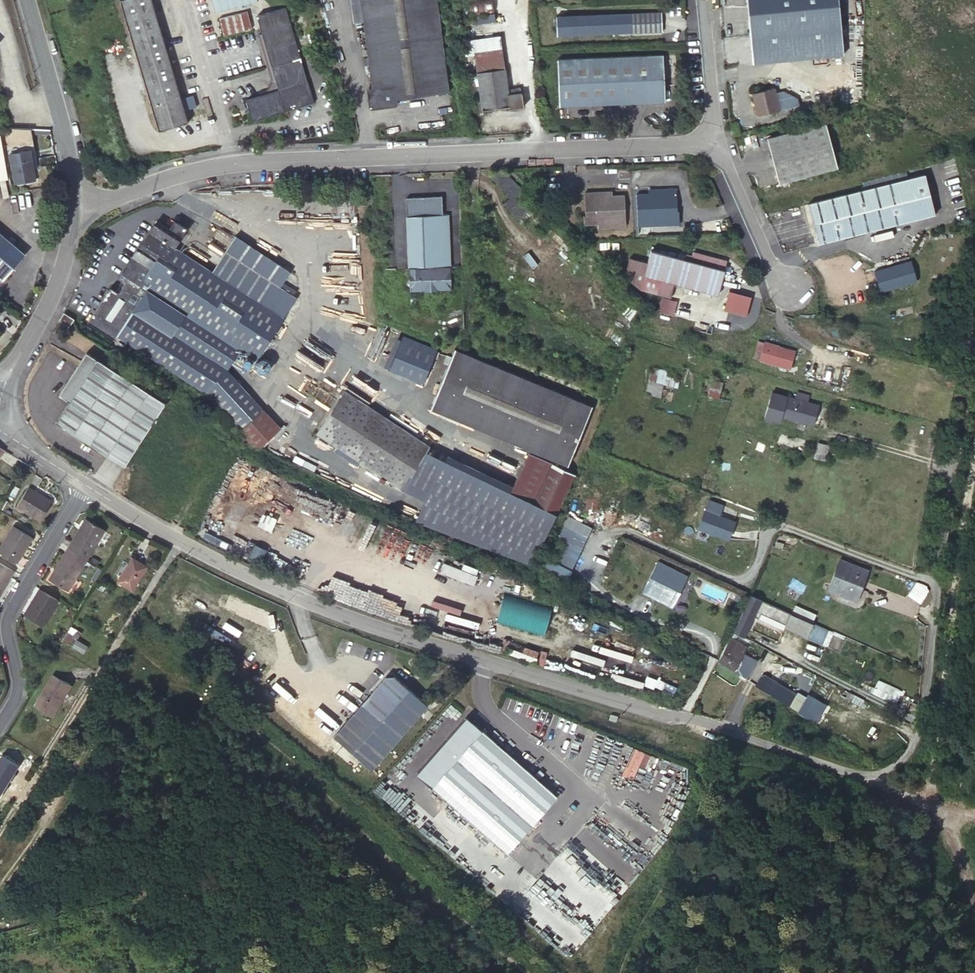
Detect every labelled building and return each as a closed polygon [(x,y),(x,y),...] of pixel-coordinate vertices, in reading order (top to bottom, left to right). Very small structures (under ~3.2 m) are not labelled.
[(151,0),(122,0),(120,1),(158,131),(187,122),(151,0)] [(256,2),(255,0),(210,0),(212,11),(256,2)] [(437,0),(360,0),(372,88),(376,88),(377,102),(396,100),(449,93),(437,0)] [(461,13),(489,8),(488,0),(458,0),(461,13)] [(752,62),(842,54),(842,49),(839,26),(837,0),(747,0),(752,62)] [(252,121),(313,103),(285,8),(257,16),(272,69),(278,91),(259,96),(246,100),(252,121)] [(247,12),(218,20),(223,37),(252,29),(247,12)] [(571,16),(571,35),(661,31),(661,13),(571,16)] [(461,19),(462,31),(491,26),(489,15),(461,19)] [(856,48),(854,25),(839,26),(842,49),(856,48)] [(508,106),(509,109),(523,107),(521,93),(520,93),(519,87),(506,89),(500,36),(473,39),(482,110),(508,106)] [(664,102),(662,55),(557,60),(559,106),(664,102)] [(278,91),(272,69),(269,70),(272,83),(266,90),(259,93),(259,96),(278,91)] [(377,102),(376,88),(372,88),(369,89),(368,90),(367,90),(367,92),(367,95),(369,106),(369,107),(370,108),(371,108),(372,108),(394,106),(396,105),(396,104),(397,103),(396,100),(377,102)] [(799,105),(797,98),(783,91),(775,93),(774,89),(774,88),(752,93),(758,115),(799,105)] [(739,133),(736,122),(730,124),(733,135),(739,133)] [(825,124),(766,139),(778,182),(836,167),(825,124)] [(8,181),(0,138),(0,183),(8,181)] [(10,154),(15,184),(35,180),(29,151),(10,154)] [(906,171),(862,182),(864,190),(907,179),(906,171)] [(502,207),(511,215),(528,198),(504,174),(489,174),(512,198),(502,207)] [(864,190),(808,204),(818,243),(934,214),(924,175),(907,179),(864,190)] [(675,188),(650,189),(650,194),(636,194),(637,227),(658,226),(658,221),(678,220),(678,211),(676,211),(675,188)] [(624,195),(609,195),(609,191),(584,192),(584,215),(583,215),(583,225),(604,224),(604,228),(625,227),(624,195)] [(441,197),(405,198),(406,216),(442,214),(441,197)] [(528,198),(511,215),(519,224),(536,207),(528,198)] [(449,266),(447,216),(406,217),(408,267),(449,266)] [(289,272),(234,238),(213,272),(175,248),(181,237),(187,229),(174,221),(169,230),(159,224),(153,225),(119,279),(125,283),(119,292),(111,288),(110,287),(109,287),(109,288),(87,323),(115,340),(117,337),(203,393),(228,370),(240,351),(256,361),(295,298),(290,295),(279,288),(286,278),(289,272)] [(554,232),(545,241),(557,252),(565,242),(554,232)] [(0,234),(0,262),(14,246),(0,234)] [(14,246),(0,262),(0,278),(2,280),(24,254),(14,246)] [(651,251),(643,276),(660,280),(717,296),(727,261),(693,251),(692,255),(686,254),(684,260),(651,251)] [(630,271),(614,254),(607,261),(625,277),(630,271)] [(449,267),(408,269),(409,279),(405,283),(409,286),(415,291),(450,290),(449,267)] [(660,280),(643,276),(639,290),(656,295),(660,280)] [(296,284),(286,278),(279,288),(290,295),(296,284)] [(746,315),(750,296),(728,291),(724,310),(746,315)] [(672,313),(675,298),(659,294),(655,309),(672,313)] [(73,320),(63,313),(59,321),(69,327),(73,320)] [(389,367),(423,381),(436,351),(402,336),(389,367)] [(752,358),(760,360),(765,342),(757,340),(752,358)] [(765,342),(760,360),(790,369),(795,352),(777,347),(777,346),(765,342)] [(591,409),(467,355),(456,350),(452,359),(449,366),(431,408),(566,466),(591,409)] [(165,403),(86,352),(59,395),(69,402),(56,423),(123,467),(165,403)] [(667,371),(651,367),(644,394),(660,398),(663,385),(666,376),(667,371)] [(279,429),(228,370),(203,393),(249,445),(250,445),(258,449),(279,429)] [(680,379),(666,376),(663,385),(677,388),(680,379)] [(706,378),(701,393),(718,398),(722,383),(706,378)] [(315,434),(401,490),(428,450),(430,446),(344,390),(315,434)] [(780,416),(812,425),(818,405),(807,402),(809,395),(797,392),(795,399),(786,396),(780,416)] [(788,443),(780,440),(779,444),(776,443),(775,446),(785,450),(788,443)] [(815,452),(817,442),(811,441),(809,451),(815,452)] [(834,455),(837,444),(829,441),(828,445),(829,445),(827,454),(834,455)] [(828,445),(817,442),(815,452),(813,459),(824,461),(827,454),(829,445),(828,445)] [(428,450),(401,490),(431,502),(428,511),(527,551),(548,510),(510,492),(512,488),(454,458),(452,462),(428,450)] [(576,475),(529,452),(512,488),(510,492),(548,510),(556,514),(576,475)] [(597,472),(602,461),(594,457),(588,468),(597,472)] [(637,467),(631,465),(618,492),(623,495),(637,467)] [(28,487),(16,506),(40,521),(51,502),(28,487)] [(706,493),(697,490),(695,496),(703,499),(706,493)] [(318,523),(330,527),(341,499),(329,495),(318,523)] [(708,500),(698,529),(728,540),(735,521),(718,515),(722,505),(708,500)] [(260,511),(256,525),(270,529),(274,516),(260,511)] [(85,518),(68,548),(87,560),(104,530),(85,518)] [(563,524),(541,569),(564,580),(586,536),(563,524)] [(0,546),(0,553),(16,563),(32,538),(12,526),(0,546)] [(769,552),(778,532),(770,529),(763,550),(769,552)] [(240,553),(268,567),(276,553),(247,539),(240,553)] [(87,560),(68,548),(48,580),(68,592),(87,560)] [(132,558),(117,582),(132,591),(147,567),(132,558)] [(640,592),(672,606),(687,573),(655,559),(640,592)] [(472,582),(476,572),(440,560),(437,570),(472,582)] [(459,565),(474,571),(477,566),(461,560),(459,565)] [(857,601),(868,571),(838,560),(827,590),(857,601)] [(0,563),(0,595),(14,571),(0,563)] [(58,601),(39,589),(23,615),(42,626),(58,601)] [(494,622),(543,633),(549,603),(500,592),(494,622)] [(743,622),(749,625),(760,600),(749,595),(738,620),(743,622)] [(768,604),(760,600),(749,625),(757,628),(768,604)] [(802,608),(798,616),(813,623),(817,614),(802,608)] [(805,620),(780,609),(779,609),(775,618),(785,623),(784,627),(799,634),(805,620)] [(743,622),(738,620),(732,631),(737,634),(743,622)] [(814,624),(805,620),(799,634),(808,638),(814,624)] [(827,630),(814,624),(808,638),(821,644),(827,630)] [(70,627),(62,641),(71,646),(75,639),(80,632),(70,627)] [(743,654),(747,647),(735,640),(730,637),(717,662),(733,672),(744,678),(754,659),(743,654)] [(75,639),(71,646),(83,653),(87,646),(75,639)] [(83,653),(71,646),(68,652),(79,659),(83,653)] [(787,658),(799,665),(804,656),(791,649),(787,658)] [(874,674),(868,689),(884,696),(891,681),(874,674)] [(53,675),(34,705),(52,716),(70,686),(53,675)] [(428,704),(394,675),(386,676),(334,736),(372,769),(428,704)] [(645,676),(642,685),(651,688),(654,679),(645,676)] [(880,717),(883,710),(844,690),(840,696),(880,717)] [(779,701),(794,712),(798,706),(783,696),(779,701)] [(465,718),(415,774),(506,855),(556,798),(465,718)]
